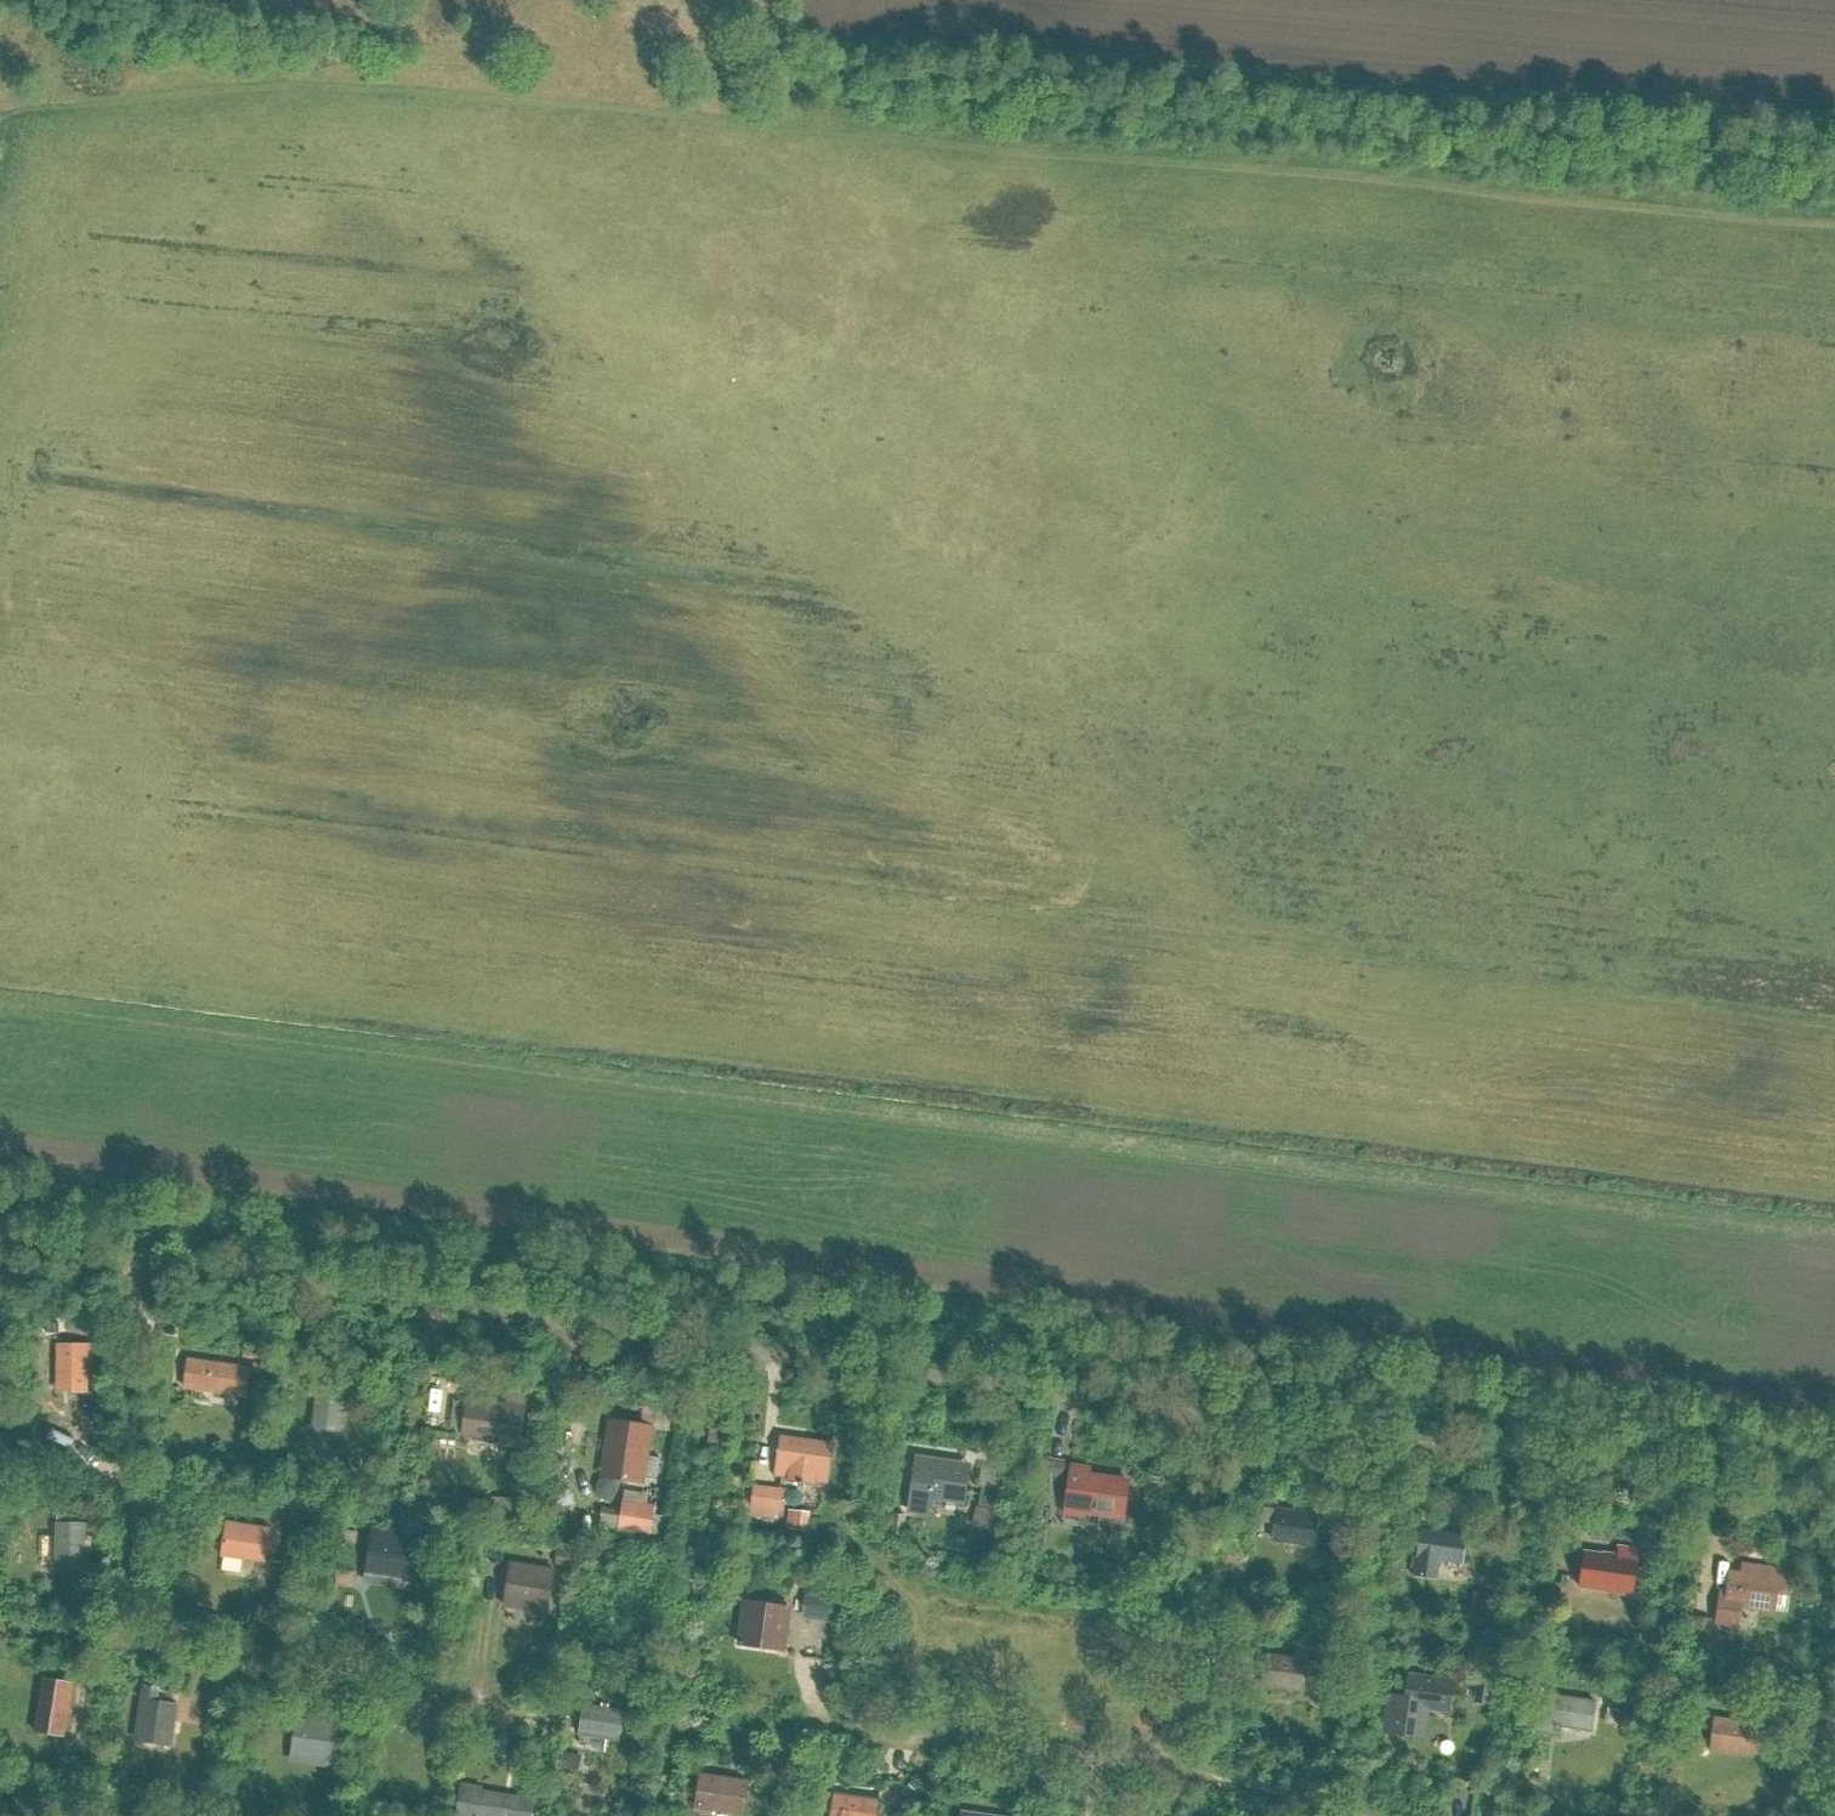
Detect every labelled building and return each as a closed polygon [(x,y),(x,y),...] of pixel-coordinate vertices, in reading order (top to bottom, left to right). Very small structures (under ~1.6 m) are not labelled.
[(97,1368),(98,1345),(59,1344),(58,1392),(90,1393),(91,1368),(97,1368)] [(246,1398),(250,1370),(191,1361),(187,1388),(246,1398)] [(263,1387),(266,1365),(251,1363),(250,1370),(248,1385),(263,1387)] [(349,1428),(352,1404),(346,1403),(348,1391),(318,1387),(313,1429),(342,1433),(343,1427),(349,1428)] [(528,1406),(492,1401),(490,1401),(468,1398),(463,1436),(472,1437),(472,1443),(522,1449),(528,1406)] [(646,1485),(655,1426),(610,1419),(601,1478),(646,1485)] [(722,1446),(724,1432),(706,1428),(704,1443),(722,1446)] [(830,1484),(835,1442),(781,1435),(776,1477),(789,1479),(788,1482),(817,1485),(817,1483),(830,1484)] [(966,1505),(973,1463),(917,1454),(908,1513),(930,1517),(933,1500),(966,1505)] [(1046,1460),(1044,1474),(1065,1477),(1067,1463),(1046,1460)] [(1126,1519),(1131,1487),(1091,1482),(1094,1466),(1072,1463),(1065,1515),(1086,1518),(1087,1514),(1126,1519)] [(783,1513),(786,1488),(754,1485),(751,1516),(780,1519),(781,1512),(783,1513)] [(978,1506),(993,1508),(997,1488),(981,1485),(978,1506)] [(492,1512),(518,1515),(520,1500),(494,1497),(492,1512)] [(1313,1548),(1320,1501),(1303,1499),(1301,1512),(1279,1508),(1274,1542),(1313,1548)] [(295,1530),(317,1521),(309,1502),(287,1511),(295,1530)] [(620,1531),(633,1533),(651,1536),(656,1507),(624,1502),(620,1531)] [(973,1525),(991,1529),(994,1509),(977,1506),(973,1525)] [(59,1525),(71,1525),(71,1509),(59,1509),(59,1525)] [(808,1533),(810,1512),(798,1511),(798,1513),(790,1513),(788,1531),(808,1533)] [(665,1545),(670,1518),(657,1516),(653,1543),(665,1545)] [(266,1562),(270,1532),(228,1525),(223,1555),(266,1562)] [(85,1561),(86,1527),(58,1526),(58,1560),(85,1561)] [(1465,1564),(1468,1536),(1422,1530),(1415,1576),(1439,1579),(1441,1561),(1465,1564)] [(405,1581),(408,1552),(374,1548),(370,1576),(405,1581)] [(1577,1591),(1589,1592),(1634,1599),(1640,1561),(1635,1560),(1635,1556),(1584,1548),(1577,1591)] [(572,1566),(574,1553),(558,1551),(556,1564),(572,1566)] [(550,1614),(557,1569),(512,1562),(504,1607),(550,1614)] [(1730,1570),(1727,1591),(1720,1590),(1716,1620),(1715,1629),(1738,1632),(1741,1609),(1776,1613),(1779,1593),(1793,1595),(1796,1570),(1743,1562),(1741,1571),(1730,1570)] [(1362,1597),(1365,1581),(1347,1578),(1344,1594),(1362,1597)] [(1558,1604),(1560,1589),(1546,1587),(1544,1602),(1558,1604)] [(806,1595),(803,1618),(832,1622),(835,1599),(806,1595)] [(1350,1610),(1351,1598),(1334,1597),(1333,1608),(1350,1610)] [(786,1653),(793,1607),(744,1600),(738,1646),(786,1653)] [(1719,1658),(1721,1639),(1709,1638),(1712,1620),(1689,1616),(1684,1653),(1719,1658)] [(1304,1695),(1309,1654),(1296,1652),(1296,1659),(1268,1655),(1264,1689),(1304,1695)] [(1453,1679),(1410,1673),(1407,1697),(1389,1694),(1384,1730),(1423,1735),(1427,1705),(1450,1708),(1453,1679)] [(67,1737),(76,1682),(44,1677),(36,1733),(67,1737)] [(1489,1681),(1477,1679),(1473,1702),(1486,1704),(1489,1681)] [(174,1746),(181,1704),(160,1700),(162,1687),(145,1684),(136,1740),(174,1746)] [(1593,1731),(1597,1701),(1555,1696),(1553,1707),(1539,1706),(1535,1733),(1561,1736),(1563,1727),(1593,1731)] [(1627,1719),(1629,1702),(1607,1700),(1605,1717),(1627,1719)] [(619,1741),(623,1714),(585,1709),(582,1736),(619,1741)] [(1730,1756),(1758,1760),(1763,1729),(1700,1719),(1697,1738),(1713,1741),(1710,1757),(1729,1760),(1730,1756)] [(335,1760),(339,1728),(297,1723),(293,1756),(296,1756),(295,1764),(315,1766),(316,1757),(335,1760)] [(8,1765),(11,1749),(0,1748),(0,1764),(8,1765)] [(564,1753),(562,1767),(582,1769),(584,1755),(564,1753)] [(741,1809),(744,1784),(698,1777),(694,1802),(741,1809)] [(524,1797),(484,1790),(484,1787),(463,1783),(457,1815),(521,1815),(524,1797)] [(882,1799),(835,1793),(832,1815),(880,1815),(882,1799)] [(788,1796),(777,1794),(774,1809),(786,1811),(788,1796)] [(916,1797),(905,1795),(901,1815),(913,1815),(916,1797)]
